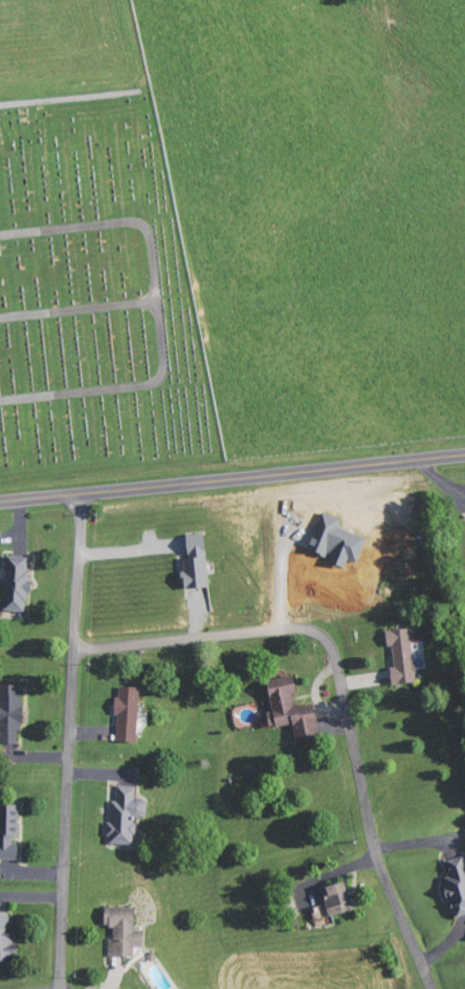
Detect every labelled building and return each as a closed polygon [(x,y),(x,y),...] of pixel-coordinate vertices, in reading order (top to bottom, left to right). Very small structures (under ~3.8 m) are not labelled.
[(366,538),(337,527),(340,519),(322,512),(308,550),(328,557),(327,562),(343,568),(346,560),(356,563),(366,538)] [(207,587),(205,534),(186,535),(187,558),(181,558),(183,588),(207,587)] [(29,557),(6,555),(3,609),(27,611),(29,557)] [(417,682),(411,628),(384,630),(386,646),(392,646),(395,668),(390,668),(392,685),(417,682)] [(313,703),(294,706),(292,694),(296,693),(293,676),(265,680),(270,712),(264,712),(267,728),(293,724),(295,741),(319,737),(313,703)] [(0,685),(0,741),(13,741),(13,733),(22,733),(22,685),(0,685)] [(139,687),(120,687),(119,698),(117,698),(115,742),(137,743),(139,687)] [(133,845),(134,817),(146,818),(147,799),(135,798),(135,786),(117,785),(116,802),(110,801),(108,844),(133,845)] [(19,805),(0,805),(0,860),(17,860),(19,805)] [(463,856),(447,860),(451,877),(443,878),(452,915),(464,912),(464,864),(463,856)] [(324,906),(318,907),(320,917),(350,912),(345,883),(321,886),(324,906)] [(108,957),(133,957),(133,947),(142,947),(142,929),(134,929),(134,908),(104,907),(103,927),(113,927),(113,939),(108,939),(108,957)] [(14,961),(12,912),(0,913),(0,962),(14,961)]
